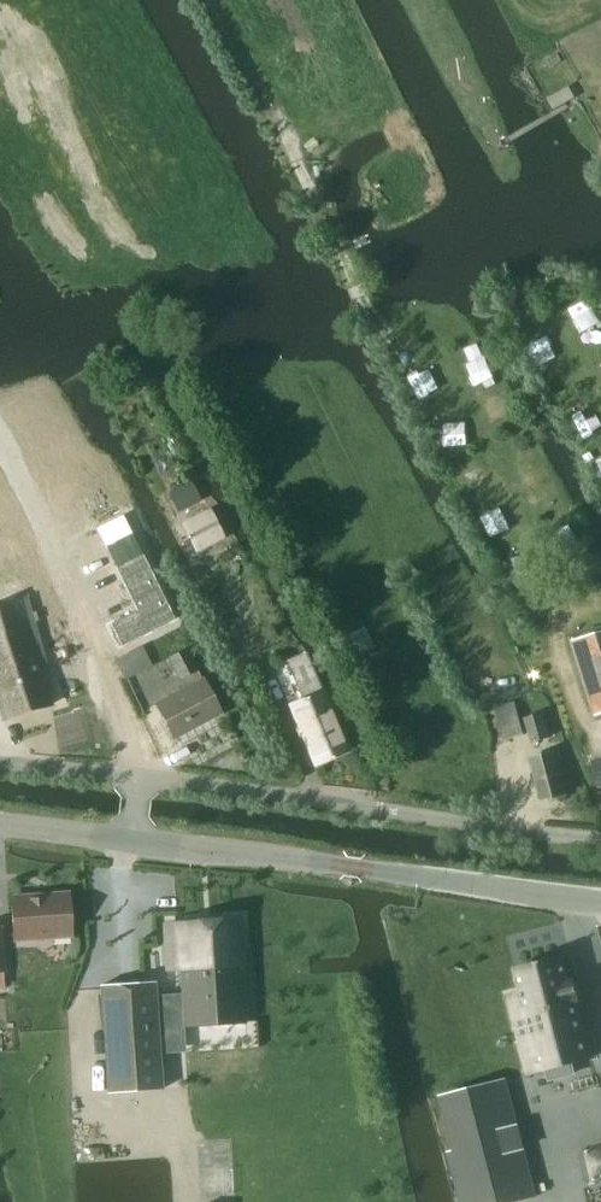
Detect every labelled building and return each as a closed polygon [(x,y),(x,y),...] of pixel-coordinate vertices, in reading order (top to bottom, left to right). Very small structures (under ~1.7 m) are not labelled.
[(209,510),(182,524),(196,552),(223,538),(209,510)] [(126,625),(132,637),(187,608),(166,566),(151,573),(167,605),(126,625)] [(0,607),(0,689),(42,677),(48,675),(33,623),(39,621),(35,613),(30,615),(25,598),(0,607)] [(365,629),(350,635),(359,655),(373,648),(365,629)] [(600,690),(600,636),(586,640),(600,690)] [(180,680),(197,671),(186,650),(169,659),(180,680)] [(316,765),(348,751),(322,691),(320,692),(306,659),(288,667),(302,700),(290,705),(316,765)] [(42,677),(0,689),(0,714),(3,721),(51,705),(42,677)] [(173,740),(221,715),(202,680),(154,705),(173,740)] [(497,739),(522,734),(515,704),(490,709),(497,739)] [(531,742),(550,737),(543,714),(524,720),(531,742)] [(541,801),(566,794),(555,752),(530,759),(541,801)] [(71,934),(70,928),(68,895),(11,899),(13,931),(31,930),(32,937),(71,934)] [(184,1027),(244,1023),(237,917),(177,921),(184,1027)] [(520,994),(510,997),(516,1018),(533,1013),(539,1037),(533,1038),(541,1071),(547,1070),(549,1080),(573,1074),(571,1064),(588,1059),(584,1041),(588,1040),(578,1001),(579,1001),(573,980),(568,981),(562,957),(514,969),(520,992),(520,994)] [(108,1093),(161,1089),(154,984),(101,988),(108,1093)] [(467,1148),(448,1153),(460,1201),(514,1201),(535,1197),(505,1080),(453,1093),(467,1148)] [(586,1150),(593,1181),(600,1179),(600,1147),(586,1150)]
